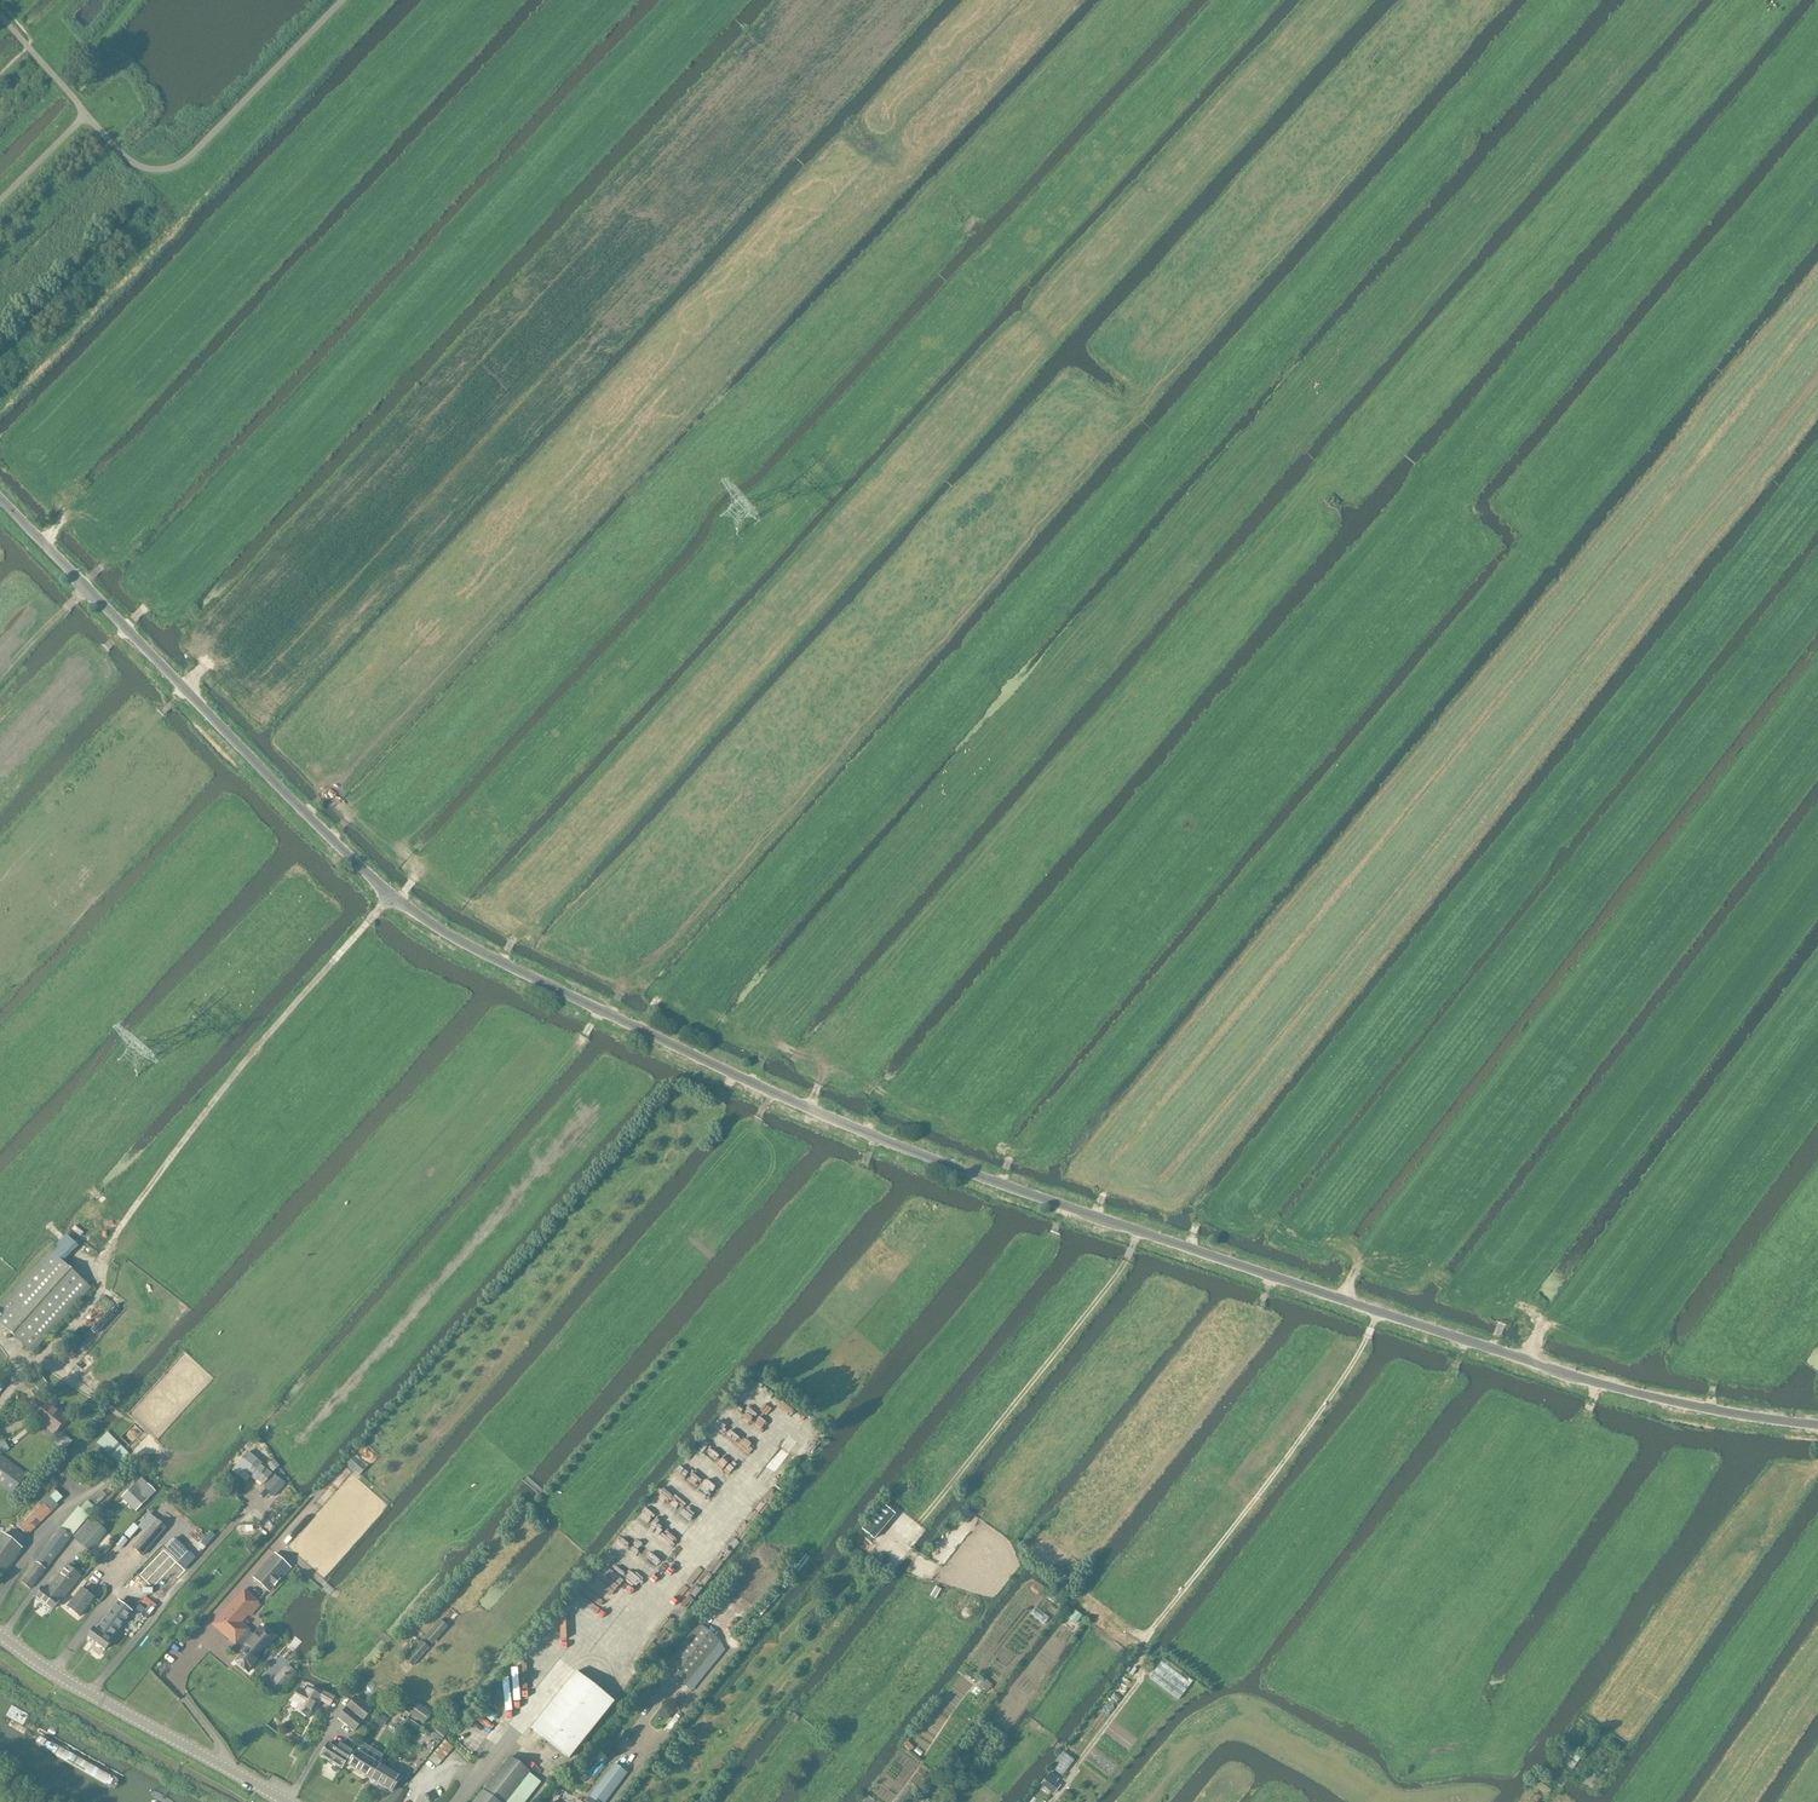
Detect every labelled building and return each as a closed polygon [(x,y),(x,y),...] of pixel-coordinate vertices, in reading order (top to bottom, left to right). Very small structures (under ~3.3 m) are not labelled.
[(0,1308),(0,1324),(32,1353),(90,1288),(50,1252),(0,1308)] [(37,1412),(44,1418),(40,1422),(54,1433),(66,1419),(60,1414),(61,1413),(47,1401),(37,1412)] [(129,1454),(107,1432),(96,1444),(97,1446),(89,1454),(109,1473),(129,1454)] [(72,1441),(63,1433),(54,1443),(63,1451),(72,1441)] [(263,1485),(271,1474),(265,1469),(266,1468),(248,1452),(237,1465),(255,1481),(257,1480),(263,1485)] [(353,1452),(345,1462),(359,1475),(368,1466),(353,1452)] [(26,1475),(0,1456),(0,1486),(11,1494),(26,1475)] [(279,1467),(274,1461),(273,1460),(272,1461),(271,1459),(267,1463),(268,1464),(267,1465),(272,1472),(279,1467)] [(274,1496),(284,1485),(275,1476),(264,1487),(274,1496)] [(135,1511),(155,1492),(141,1478),(122,1497),(135,1511)] [(53,1488),(47,1494),(57,1504),(62,1498),(53,1488)] [(21,1582),(28,1588),(29,1589),(59,1551),(96,1508),(87,1501),(80,1509),(78,1507),(61,1528),(60,1527),(49,1543),(33,1562),(35,1564),(21,1582)] [(43,1505),(19,1528),(26,1536),(51,1512),(44,1504),(43,1505)] [(883,1504),(862,1529),(874,1540),(896,1514),(883,1504)] [(91,1517),(73,1538),(89,1552),(107,1531),(91,1517)] [(142,1557),(166,1528),(157,1520),(132,1549),(142,1557)] [(134,1524),(124,1534),(129,1539),(139,1528),(134,1524)] [(20,1549),(2,1535),(0,1538),(0,1576),(20,1549)] [(123,1536),(115,1545),(121,1549),(128,1541),(123,1536)] [(156,1586),(177,1563),(174,1560),(176,1558),(179,1562),(188,1552),(173,1538),(164,1548),(168,1551),(166,1552),(163,1549),(148,1565),(146,1562),(139,1570),(145,1575),(137,1583),(149,1594),(152,1590),(155,1586),(156,1586)] [(268,1590),(289,1566),(276,1554),(255,1579),(268,1590)] [(60,1602),(80,1576),(67,1566),(51,1587),(50,1586),(46,1590),(42,1587),(35,1596),(52,1610),(59,1601),(60,1602)] [(1068,1579),(1051,1566),(1046,1572),(1063,1586),(1068,1579)] [(79,1617),(94,1598),(82,1589),(67,1607),(79,1617)] [(250,1617),(260,1606),(244,1591),(214,1625),(242,1649),(240,1652),(243,1655),(237,1662),(248,1671),(261,1656),(259,1655),(274,1638),(260,1626),(252,1634),(249,1631),(250,1630),(242,1623),(248,1616),(250,1617)] [(94,1628),(88,1637),(104,1650),(111,1641),(109,1640),(111,1638),(109,1636),(126,1614),(139,1626),(148,1616),(135,1604),(130,1609),(120,1601),(117,1604),(97,1630),(94,1628)] [(440,1620),(424,1638),(430,1643),(446,1625),(440,1620)] [(684,1684),(719,1641),(700,1625),(665,1669),(684,1684)] [(413,1666),(429,1647),(421,1641),(405,1659),(413,1666)] [(614,1702),(576,1672),(530,1729),(568,1759),(614,1702)] [(330,1705),(333,1698),(322,1692),(319,1696),(307,1690),(305,1693),(302,1691),(296,1702),(299,1704),(295,1711),(308,1718),(319,1699),(330,1705)] [(354,1732),(371,1710),(355,1697),(337,1719),(354,1732)] [(431,1714),(417,1703),(409,1714),(424,1724),(431,1714)] [(375,1722),(382,1727),(388,1718),(386,1717),(388,1715),(382,1711),(375,1722)] [(413,1734),(419,1726),(410,1720),(405,1728),(413,1734)] [(441,1740),(448,1732),(449,1731),(442,1725),(434,1734),(441,1740)] [(328,1743),(320,1756),(341,1769),(349,1757),(353,1751),(351,1750),(355,1744),(347,1738),(342,1745),(340,1743),(337,1749),(328,1743)] [(347,1765),(358,1771),(369,1778),(378,1764),(382,1757),(378,1755),(374,1761),(356,1750),(347,1765)] [(473,1801),(505,1801),(528,1772),(509,1757),(473,1801)] [(589,1801),(605,1801),(624,1776),(626,1773),(614,1763),(611,1767),(589,1796),(592,1799),(589,1801)] [(378,1764),(369,1778),(391,1792),(400,1777),(378,1764)] [(505,1801),(525,1801),(540,1782),(528,1772),(505,1801)]
